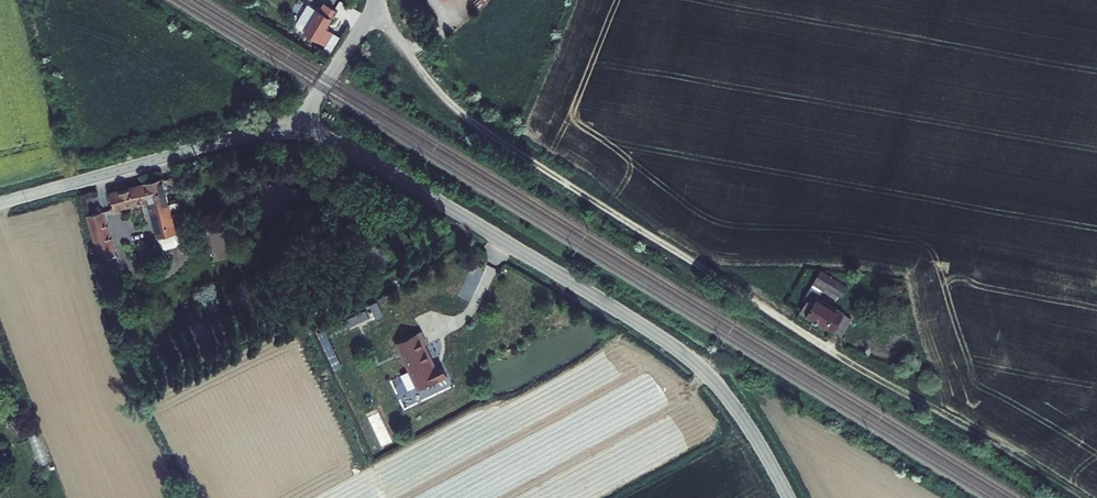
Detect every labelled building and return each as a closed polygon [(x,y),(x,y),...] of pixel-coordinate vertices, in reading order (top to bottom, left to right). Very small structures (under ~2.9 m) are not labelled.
[(330,20),(319,13),(306,36),(327,48),(333,35),(325,30),(330,20)] [(164,252),(183,247),(170,205),(163,181),(112,196),(116,212),(150,203),(164,252)] [(117,260),(104,216),(91,219),(103,263),(117,260)] [(826,276),(804,263),(799,271),(821,285),(826,276)] [(786,290),(779,303),(813,324),(825,305),(797,286),(800,282),(791,276),(783,288),(786,290)] [(873,279),(871,288),(887,290),(888,282),(873,279)] [(345,324),(330,330),(335,340),(349,335),(345,324)] [(417,332),(393,345),(407,373),(398,377),(406,392),(414,388),(416,391),(444,377),(438,365),(432,368),(421,346),(424,345),(417,332)] [(378,412),(369,416),(378,439),(387,435),(378,412)]
